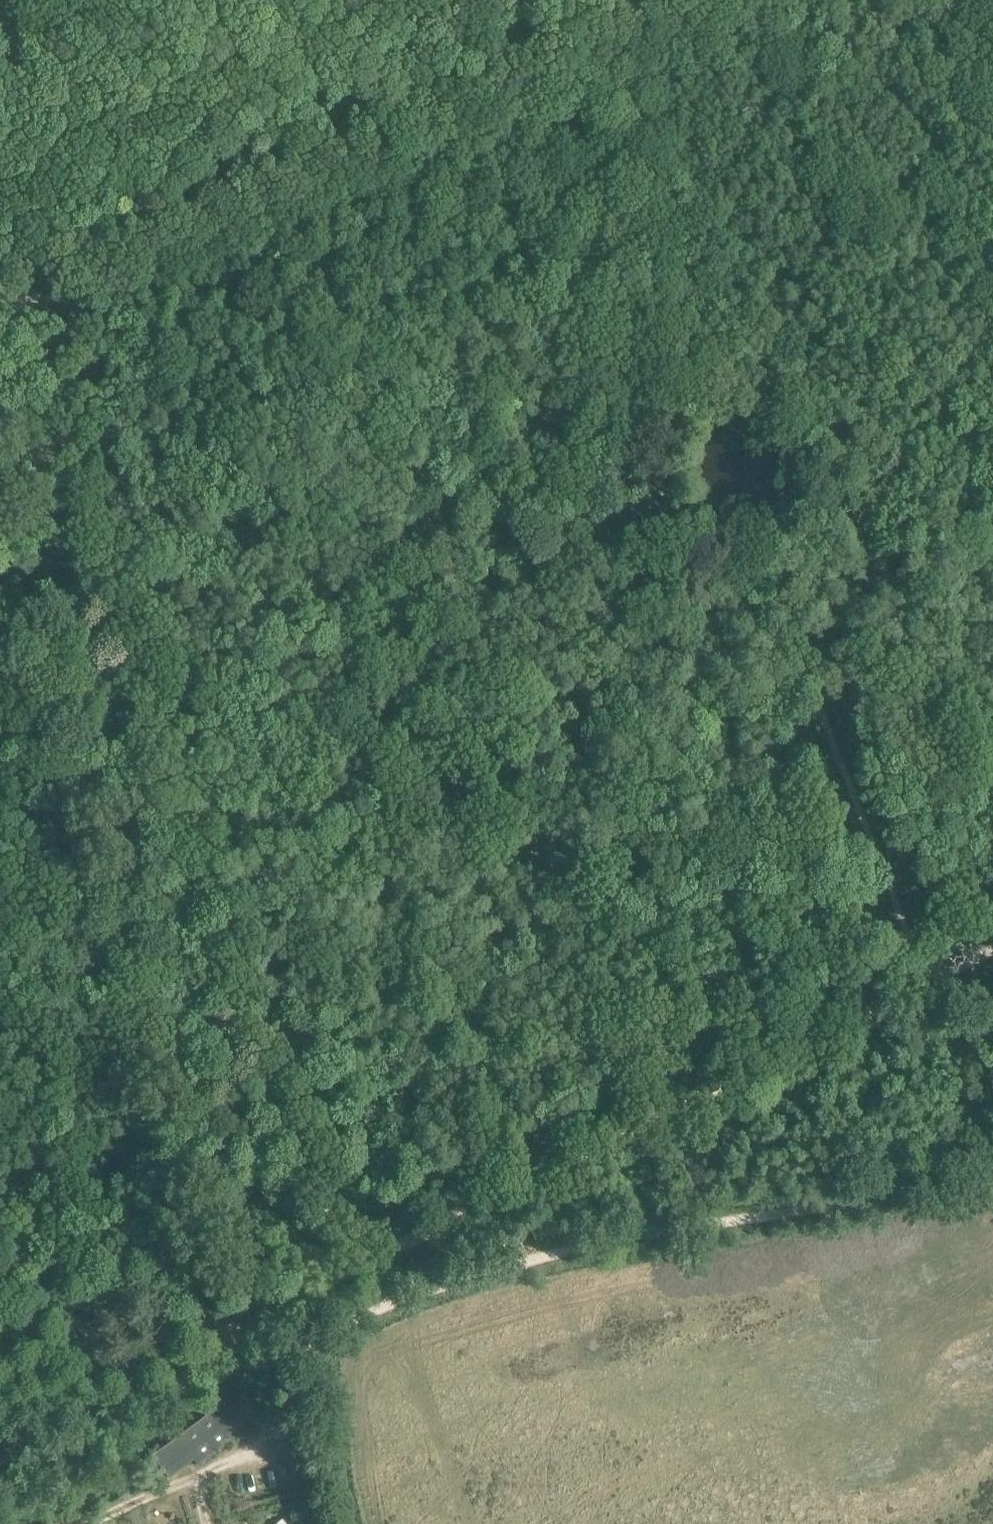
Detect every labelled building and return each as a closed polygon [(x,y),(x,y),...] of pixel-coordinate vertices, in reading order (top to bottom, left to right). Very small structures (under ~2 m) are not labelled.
[(217,1416),(213,1412),(153,1456),(169,1478),(195,1459),(198,1464),(233,1438),(229,1434),(252,1417),(239,1400),(217,1416)]
